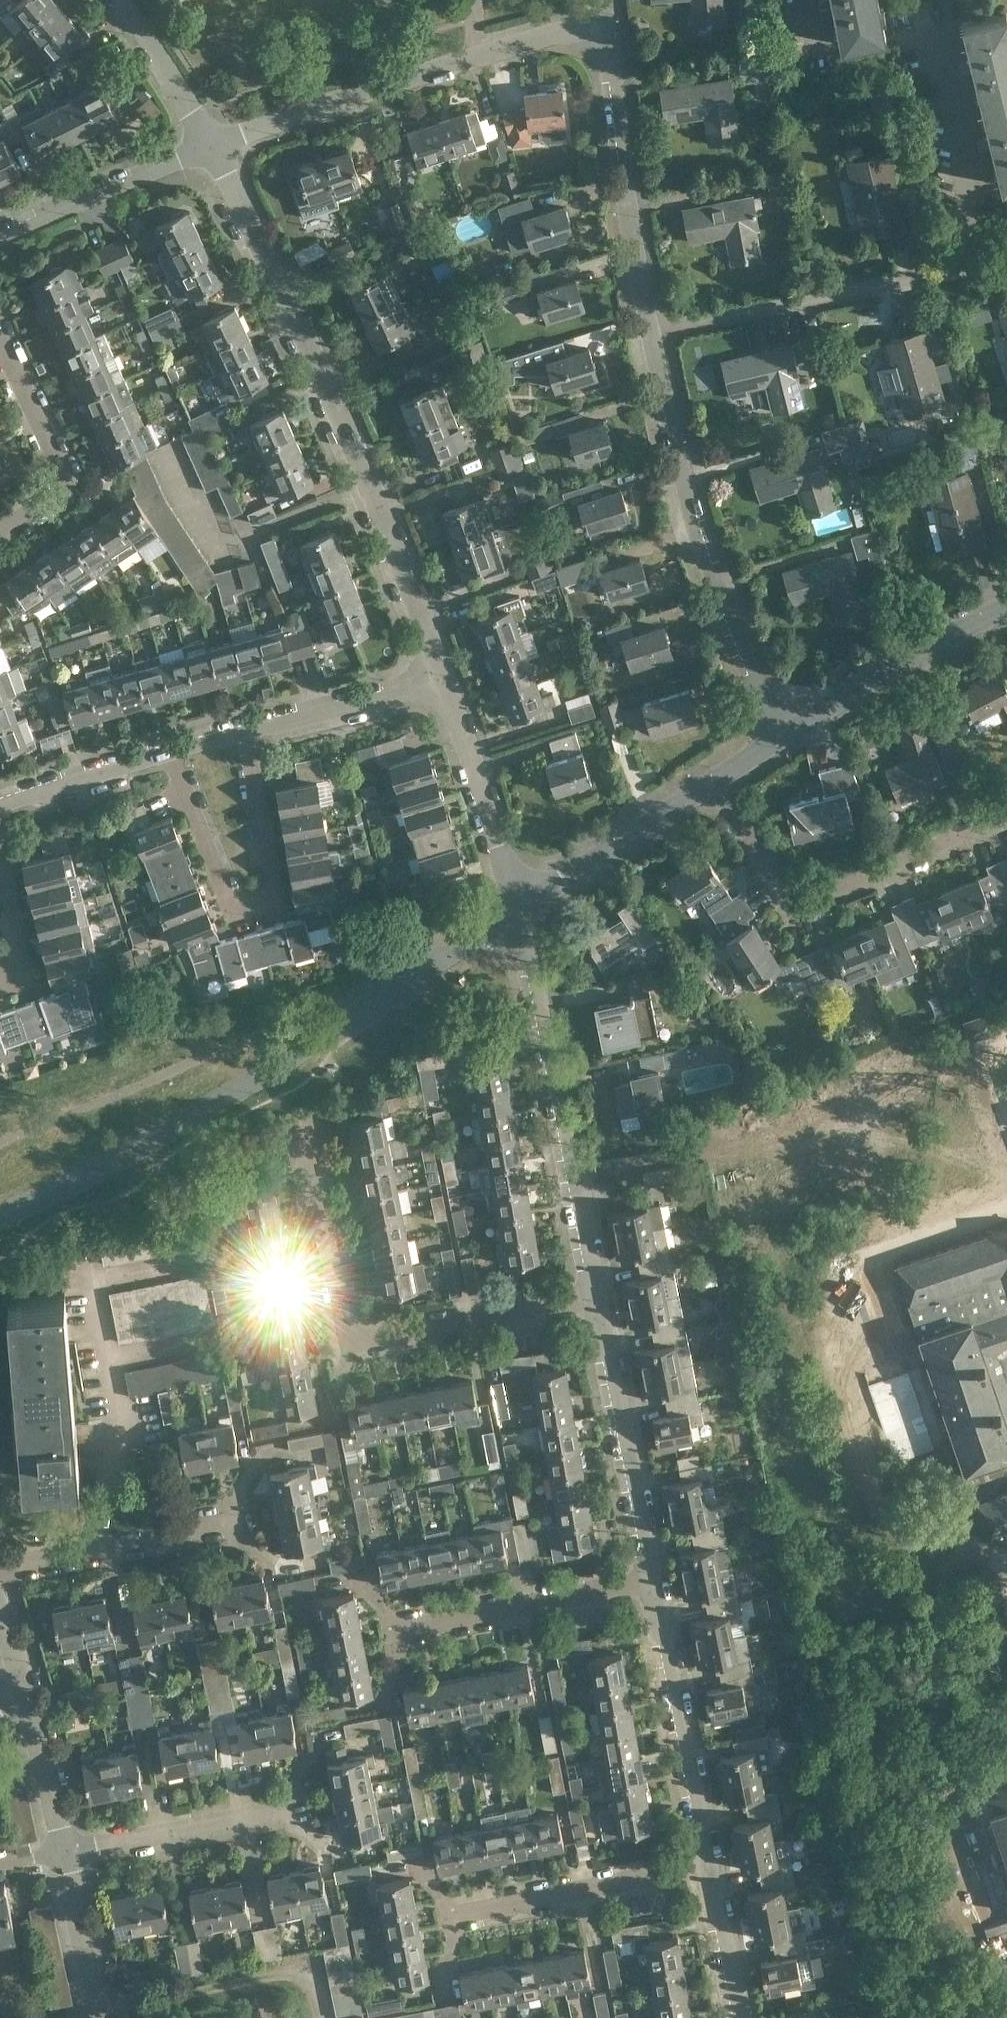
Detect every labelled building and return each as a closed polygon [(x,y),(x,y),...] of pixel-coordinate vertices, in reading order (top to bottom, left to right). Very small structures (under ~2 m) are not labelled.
[(0,2),(0,18),(12,8),(26,25),(55,1),(54,0),(21,0),(17,4),(14,0),(3,0),(0,2)] [(699,25),(722,23),(720,0),(698,0),(699,25)] [(885,34),(878,0),(822,0),(823,7),(828,6),(828,8),(834,6),(841,43),(885,34)] [(69,18),(55,1),(26,25),(40,42),(69,18)] [(1006,182),(1006,14),(1006,10),(962,21),(971,59),(962,61),(964,71),(974,69),(990,134),(980,136),(983,148),(992,145),(1002,184),(1006,182)] [(69,18),(40,42),(53,59),(45,66),(52,76),(71,61),(63,51),(74,43),(77,46),(90,35),(83,26),(79,30),(69,18)] [(768,77),(776,75),(771,53),(762,54),(768,77)] [(772,92),(768,77),(762,54),(737,58),(742,83),(754,81),(756,94),(772,92)] [(109,98),(121,92),(113,75),(114,72),(114,71),(115,70),(114,66),(107,59),(102,62),(92,71),(98,76),(81,92),(81,93),(99,127),(103,131),(122,121),(124,115),(119,107),(114,109),(109,98)] [(714,143),(736,140),(732,112),(733,111),(729,79),(659,90),(664,121),(710,115),(714,143)] [(526,107),(502,114),(512,146),(533,144),(531,125),(538,125),(539,135),(547,142),(557,141),(564,132),(563,122),(564,122),(561,90),(525,94),(526,107)] [(62,103),(80,137),(99,127),(81,93),(62,103)] [(60,147),(80,137),(62,103),(43,113),(60,147)] [(465,112),(436,121),(446,153),(487,140),(477,108),(465,112)] [(40,157),(60,147),(43,113),(23,123),(18,113),(7,118),(18,140),(29,134),(40,157)] [(0,122),(0,131),(3,138),(0,139),(0,180),(1,182),(21,171),(8,145),(18,140),(7,118),(0,122)] [(446,153),(436,121),(407,129),(410,139),(405,140),(409,153),(414,152),(417,162),(446,153)] [(323,158),(336,194),(361,185),(349,149),(323,158)] [(865,233),(904,224),(888,152),(848,161),(865,233)] [(323,158),(297,167),(305,189),(298,191),(305,212),(338,202),(336,194),(323,158)] [(500,173),(508,198),(523,193),(515,168),(500,173)] [(398,200),(406,226),(407,230),(419,226),(424,224),(415,195),(398,200)] [(529,197),(498,207),(512,252),(572,233),(568,219),(569,219),(566,210),(565,210),(564,206),(534,215),(529,197)] [(394,236),(407,230),(406,226),(398,200),(384,205),(394,236)] [(757,228),(760,228),(755,200),(685,213),(690,241),(734,233),(740,261),(762,257),(757,228)] [(168,249),(200,234),(189,210),(185,212),(184,209),(168,217),(169,220),(157,226),(157,227),(145,233),(150,244),(163,238),(168,249)] [(419,226),(407,230),(394,237),(401,252),(426,240),(419,226)] [(168,249),(159,253),(170,277),(167,279),(212,257),(211,256),(200,234),(168,249)] [(135,265),(132,259),(122,236),(110,241),(106,243),(116,266),(121,264),(124,270),(132,267),(135,265)] [(333,263),(355,253),(349,241),(327,251),(333,263)] [(116,266),(106,243),(94,248),(104,271),(116,266)] [(212,257),(167,279),(172,290),(178,301),(190,295),(191,296),(201,291),(202,293),(221,284),(220,282),(223,281),(212,257)] [(84,287),(74,263),(65,267),(64,264),(60,266),(57,263),(50,267),(50,271),(31,279),(38,293),(40,292),(44,301),(74,288),(76,291),(84,287)] [(132,267),(124,270),(129,284),(138,280),(132,267)] [(365,318),(394,304),(402,301),(388,271),(380,275),(351,289),(365,318)] [(579,309),(584,308),(574,278),(529,293),(533,306),(541,303),(547,320),(563,314),(564,317),(580,312),(579,309)] [(119,296),(128,292),(124,282),(115,286),(119,296)] [(81,302),(76,291),(74,288),(44,301),(42,302),(48,317),(51,315),(55,324),(85,311),(86,314),(95,309),(90,298),(81,302)] [(128,292),(119,296),(125,309),(134,306),(128,292)] [(407,313),(402,301),(394,304),(365,318),(378,347),(392,341),(397,351),(413,344),(408,335),(419,330),(410,312),(407,313)] [(232,308),(231,305),(213,314),(214,316),(203,322),(204,323),(191,329),(196,340),(200,338),(206,350),(214,346),(214,345),(247,330),(235,306),(232,308)] [(150,332),(179,317),(174,306),(144,319),(150,332)] [(85,311),(55,324),(53,326),(58,339),(61,338),(64,346),(94,333),(86,314),(85,311)] [(138,317),(124,323),(129,334),(135,331),(143,328),(138,317)] [(179,317),(150,332),(154,342),(184,329),(179,317)] [(140,342),(148,338),(144,328),(143,328),(135,331),(140,342)] [(893,363),(879,367),(886,390),(900,386),(906,409),(944,397),(939,379),(952,375),(948,361),(935,365),(924,328),(886,339),(893,363)] [(206,350),(204,350),(215,373),(225,368),(257,353),(247,330),(214,345),(214,346),(206,350)] [(94,333),(62,348),(68,362),(71,361),(75,370),(113,353),(104,332),(95,335),(94,333)] [(799,344),(791,346),(790,345),(722,362),(730,392),(773,382),(780,410),(803,405),(796,377),(798,376),(795,364),(813,359),(817,373),(830,370),(822,333),(798,339),(799,344)] [(148,338),(140,342),(145,355),(154,352),(148,338)] [(484,339),(459,347),(458,347),(466,375),(492,368),(484,339)] [(542,362),(537,346),(505,357),(506,358),(493,362),(497,376),(510,371),(510,372),(535,371),(536,373),(551,373),(556,387),(598,374),(589,347),(542,362)] [(85,393),(124,375),(120,366),(120,367),(119,364),(118,365),(113,353),(75,370),(72,372),(78,385),(80,384),(85,393)] [(257,353),(225,368),(231,381),(218,387),(223,397),(236,391),(237,392),(247,387),(248,390),(267,381),(266,378),(269,377),(257,353)] [(174,363),(166,367),(171,378),(179,375),(174,363)] [(159,387),(168,383),(164,374),(155,377),(159,387)] [(85,393),(82,394),(88,408),(91,407),(95,416),(125,402),(116,383),(125,378),(124,375),(85,393)] [(168,383),(159,387),(166,402),(175,397),(168,383)] [(431,388),(401,400),(412,428),(454,412),(443,383),(431,388)] [(144,421),(135,400),(126,404),(125,402),(95,416),(92,417),(98,432),(101,430),(105,439),(144,421)] [(204,423),(231,412),(226,402),(200,414),(204,423)] [(261,446),(294,432),(284,409),(280,411),(279,408),(260,416),(261,419),(251,423),(251,424),(238,430),(243,441),(256,435),(261,446)] [(204,423),(209,435),(210,436),(236,424),(231,412),(204,423)] [(457,459),(454,449),(466,445),(454,412),(412,428),(424,460),(438,455),(441,465),(457,459)] [(585,426),(581,413),(553,422),(552,421),(521,432),(525,443),(556,433),(557,435),(570,431),(579,461),(614,449),(605,420),(585,426)] [(193,428),(204,423),(200,414),(189,418),(193,428)] [(146,420),(144,421),(105,439),(102,440),(108,454),(111,452),(115,463),(121,460),(145,450),(157,444),(146,420)] [(186,445),(209,435),(204,423),(193,428),(181,434),(186,445)] [(845,423),(831,428),(821,430),(828,453),(840,449),(844,462),(854,459),(845,423)] [(294,432),(261,446),(271,470),(304,456),(294,432)] [(190,456),(214,447),(210,436),(209,435),(186,445),(190,456)] [(490,450),(507,444),(505,435),(487,441),(490,450)] [(983,464),(976,440),(946,449),(949,460),(958,458),(961,470),(983,464)] [(494,464),(512,458),(519,456),(514,442),(507,444),(490,450),(489,450),(494,464)] [(9,461),(0,445),(0,466),(9,461)] [(214,447),(190,456),(195,467),(219,457),(214,447)] [(812,513),(835,506),(826,478),(827,477),(818,448),(750,469),(760,499),(804,485),(812,513)] [(150,461),(145,451),(145,450),(121,460),(127,472),(150,461)] [(304,456),(271,470),(277,482),(264,488),(269,500),(282,494),(282,495),(292,491),(293,493),(313,484),(312,482),(315,481),(304,456)] [(499,479),(517,472),(524,470),(519,456),(512,458),(494,464),(499,479)] [(200,479),(224,468),(219,457),(195,467),(200,479)] [(127,472),(132,483),(155,473),(150,461),(127,472)] [(224,468),(200,479),(205,489),(228,479),(224,468)] [(947,551),(985,541),(966,471),(929,481),(947,551)] [(135,496),(160,485),(155,473),(132,483),(136,492),(134,493),(135,496)] [(219,488),(230,515),(242,510),(230,483),(219,488)] [(135,496),(142,506),(165,496),(160,485),(135,496)] [(540,514),(572,503),(567,489),(535,499),(540,514)] [(622,489),(580,503),(588,528),(630,515),(622,489)] [(142,506),(135,496),(134,493),(113,507),(140,547),(160,533),(159,531),(152,520),(142,506)] [(172,507),(166,498),(165,496),(142,506),(152,520),(172,507)] [(482,498),(472,501),(443,511),(453,542),(492,528),(482,498)] [(259,521),(277,514),(271,502),(249,512),(253,521),(259,521)] [(119,561),(140,547),(113,507),(92,521),(119,561)] [(159,531),(179,518),(172,507),(152,520),(159,531)] [(166,542),(186,528),(179,518),(159,531),(160,533),(166,542)] [(97,575),(119,561),(92,521),(71,535),(97,575)] [(173,552),(193,539),(186,528),(166,542),(173,552)] [(311,535),(313,538),(302,542),(302,544),(289,549),(293,560),(306,555),(311,567),(344,554),(334,530),(331,531),(330,528),(311,535)] [(497,560),(492,546),(498,544),(492,528),(453,542),(463,573),(479,568),(483,577),(502,571),(498,560),(497,560)] [(883,563),(873,530),(852,536),(858,556),(869,553),(873,566),(883,563)] [(77,588),(97,575),(71,535),(51,549),(77,588)] [(276,580),(289,576),(273,536),(261,541),(276,580)] [(180,563),(200,549),(193,539),(173,552),(180,563)] [(51,549),(30,562),(54,598),(58,604),(79,590),(77,588),(51,549)] [(187,573),(207,560),(200,549),(180,563),(187,573)] [(607,551),(558,566),(563,582),(603,569),(611,596),(628,590),(630,596),(645,591),(643,586),(649,584),(641,557),(612,566),(607,551)] [(844,617),(864,611),(855,583),(860,582),(850,551),(783,571),(792,602),(835,589),(844,617)] [(556,569),(550,553),(524,563),(529,578),(531,578),(556,569)] [(344,554),(311,567),(321,591),(353,579),(344,554)] [(207,560),(187,573),(194,584),(204,577),(215,571),(215,570),(207,560)] [(238,564),(244,586),(260,582),(254,560),(238,564)] [(30,562),(9,576),(12,580),(27,603),(33,612),(54,598),(30,562)] [(227,568),(233,592),(234,592),(245,589),(244,586),(238,564),(227,568)] [(221,595),(233,592),(227,568),(215,571),(217,580),(221,595)] [(561,582),(556,569),(531,578),(537,592),(561,582)] [(217,580),(215,571),(204,577),(209,585),(217,580)] [(289,576),(276,580),(279,589),(292,584),(289,576)] [(353,579),(321,591),(330,616),(363,603),(353,579)] [(6,598),(14,612),(27,603),(12,580),(0,584),(0,600),(6,598)] [(234,592),(233,592),(221,595),(224,603),(236,600),(234,592)] [(152,594),(142,597),(146,612),(173,604),(170,594),(154,599),(152,594)] [(483,630),(479,631),(483,645),(488,643),(525,631),(530,629),(526,616),(529,615),(522,594),(494,604),(496,612),(479,618),(483,630)] [(363,603),(330,616),(334,627),(321,632),(325,644),(339,639),(339,640),(354,635),(355,637),(370,631),(370,628),(372,627),(363,603)] [(173,607),(176,617),(187,613),(184,604),(173,607)] [(121,610),(124,619),(135,616),(132,606),(121,610)] [(152,625),(176,617),(173,607),(149,615),(152,625)] [(111,623),(124,619),(121,610),(108,614),(111,623)] [(300,614),(292,618),(296,629),(304,626),(300,614)] [(128,632),(152,625),(149,615),(125,623),(128,632)] [(282,627),(259,634),(268,668),(292,662),(291,659),(304,655),(297,630),(296,629),(292,618),(286,620),(283,628),(282,627)] [(29,634),(38,631),(33,619),(25,622),(29,634)] [(630,621),(606,629),(611,643),(623,639),(631,665),(673,652),(664,626),(635,635),(630,621)] [(71,625),(75,635),(85,632),(83,622),(71,625)] [(104,640),(128,632),(125,623),(102,630),(104,640)] [(58,630),(61,639),(75,635),(71,625),(58,630)] [(297,630),(304,655),(316,652),(309,627),(297,630)] [(492,656),(487,657),(492,670),(527,658),(532,656),(532,657),(542,653),(533,629),(531,630),(530,629),(525,631),(488,643),(492,656)] [(80,647),(104,640),(102,630),(78,638),(80,647)] [(38,631),(29,634),(34,646),(42,643),(38,631)] [(552,649),(560,646),(574,642),(571,632),(557,637),(558,638),(549,641),(552,649)] [(268,668),(259,634),(234,641),(244,675),(268,668)] [(52,656),(80,647),(78,638),(49,647),(52,656)] [(196,689),(220,682),(210,648),(208,638),(183,645),(186,654),(196,689)] [(244,675),(234,641),(210,648),(220,682),(244,675)] [(574,642),(560,646),(564,656),(577,651),(574,642)] [(186,654),(162,661),(172,696),(196,689),(186,654)] [(527,658),(492,670),(496,682),(500,681),(505,694),(541,681),(532,657),(532,656),(527,658)] [(333,670),(328,657),(317,661),(322,674),(333,670)] [(162,661),(138,668),(147,702),(172,696),(162,661)] [(123,709),(114,675),(111,663),(86,670),(88,675),(99,716),(123,709)] [(46,681),(55,678),(51,665),(42,669),(46,681)] [(8,695),(17,691),(8,668),(0,671),(0,698),(8,695)] [(147,702),(138,668),(114,675),(123,709),(147,702)] [(996,671),(980,679),(981,681),(958,693),(972,720),(974,719),(979,731),(1005,718),(1006,722),(1006,691),(996,671)] [(88,675),(63,682),(65,688),(65,689),(66,695),(73,719),(74,723),(99,716),(88,675)] [(55,678),(46,681),(53,699),(61,696),(55,678)] [(505,694),(500,695),(504,707),(509,706),(513,718),(549,706),(559,703),(555,692),(545,695),(541,681),(505,694)] [(616,701),(602,706),(610,731),(624,727),(623,724),(648,716),(653,734),(662,731),(664,735),(677,731),(676,727),(699,719),(689,689),(644,703),(644,704),(620,712),(616,701)] [(568,708),(591,701),(588,692),(565,699),(568,708)] [(8,695),(0,698),(0,725),(17,719),(8,695)] [(56,724),(69,720),(73,719),(66,695),(61,696),(53,699),(50,700),(56,724)] [(591,701),(568,708),(572,722),(596,714),(592,701),(591,701)] [(0,725),(0,752),(12,747),(15,751),(22,748),(22,744),(26,742),(35,739),(26,716),(17,719),(0,725)] [(885,768),(899,802),(947,781),(933,746),(929,748),(920,717),(899,723),(910,758),(885,768)] [(556,760),(546,763),(555,791),(592,780),(576,731),(550,740),(556,760)] [(380,754),(404,747),(400,736),(377,743),(380,754)] [(407,757),(404,747),(380,754),(383,765),(390,788),(398,786),(436,774),(429,751),(407,757)] [(298,772),(323,767),(321,756),(296,761),(298,772)] [(828,794),(789,804),(793,821),(791,822),(793,827),(795,827),(796,834),(853,819),(845,789),(862,785),(848,761),(821,768),(828,794)] [(325,778),(323,767),(298,772),(300,783),(278,787),(282,811),(322,803),(335,801),(330,778),(325,778)] [(443,797),(436,774),(398,786),(405,809),(443,797)] [(361,787),(363,796),(378,792),(376,784),(361,787)] [(450,820),(443,797),(405,809),(412,832),(450,820)] [(123,823),(147,813),(143,802),(119,812),(123,823)] [(322,803),(282,811),(286,834),(326,827),(322,803)] [(366,811),(369,819),(383,816),(381,807),(366,811)] [(353,823),(363,820),(364,820),(361,810),(347,814),(349,824),(353,823)] [(151,824),(147,813),(123,823),(128,833),(134,832),(143,853),(180,838),(171,815),(151,824)] [(363,820),(353,823),(349,824),(351,832),(365,829),(363,820)] [(458,843),(450,820),(412,832),(419,855),(458,843)] [(326,827),(286,834),(290,858),(330,851),(326,827)] [(43,846),(68,841),(65,829),(40,835),(43,846)] [(372,834),(374,842),(389,839),(387,830),(372,834)] [(189,860),(180,838),(143,853),(152,875),(189,860)] [(45,857),(24,862),(30,886),(69,876),(76,874),(71,852),(68,841),(43,846),(45,857)] [(354,847),(356,856),(371,852),(369,843),(354,847)] [(414,895),(448,884),(444,873),(465,867),(458,843),(419,855),(410,858),(417,881),(410,883),(414,895)] [(341,861),(339,850),(330,852),(330,851),(290,858),(294,881),(334,874),(332,863),(341,861)] [(122,853),(108,857),(110,865),(124,861),(122,853)] [(378,857),(380,866),(395,863),(392,854),(378,857)] [(683,868),(668,878),(674,887),(672,889),(676,893),(677,892),(684,903),(685,902),(687,906),(700,897),(710,912),(717,922),(748,902),(742,892),(733,897),(720,878),(721,877),(705,854),(692,862),(691,861),(682,867),(683,868)] [(998,861),(1006,884),(1006,857),(998,861)] [(90,872),(104,867),(102,859),(88,864),(90,872)] [(189,860),(152,875),(160,897),(198,882),(189,860)] [(998,861),(986,866),(989,875),(979,880),(978,878),(953,888),(968,924),(993,914),(990,905),(1006,898),(1006,884),(998,861)] [(104,867),(90,872),(92,880),(106,875),(104,867)] [(360,871),(362,879),(376,876),(374,867),(360,871)] [(334,874),(294,881),(296,892),(298,906),(330,901),(338,900),(338,899),(347,898),(343,873),(334,875),(334,874)] [(69,876),(30,886),(35,910),(75,900),(69,876)] [(114,880),(117,889),(131,884),(129,876),(114,880)] [(207,904),(198,882),(160,897),(169,920),(207,904)] [(901,901),(919,944),(968,924),(953,888),(928,898),(929,901),(924,903),(927,910),(921,913),(914,896),(901,901)] [(114,898),(111,890),(97,894),(100,903),(114,898)] [(136,898),(121,903),(124,912),(139,907),(136,898)] [(624,917),(588,941),(604,965),(639,941),(643,947),(657,938),(632,899),(618,908),(624,917)] [(80,923),(75,900),(35,910),(41,933),(80,923)] [(337,937),(334,924),(330,901),(298,906),(301,919),(284,923),(284,924),(261,931),(270,964),(293,957),(294,962),(316,956),(309,931),(317,929),(321,942),(337,937)] [(909,949),(919,944),(901,901),(890,906),(898,926),(892,928),(889,921),(884,923),(883,921),(858,931),(873,968),(898,958),(894,948),(906,943),(909,949)] [(748,902),(717,922),(729,940),(726,942),(754,983),(755,982),(759,988),(770,981),(804,980),(796,962),(781,965),(769,947),(770,946),(764,938),(763,938),(753,924),(752,925),(747,918),(755,912),(748,902)] [(207,904),(169,920),(179,943),(186,940),(216,928),(207,904)] [(121,921),(119,913),(104,917),(107,926),(121,921)] [(89,921),(80,923),(41,933),(47,956),(86,946),(94,944),(89,921)] [(132,934),(146,930),(143,922),(129,926),(132,934)] [(221,941),(216,928),(186,940),(195,962),(200,981),(225,975),(227,980),(248,974),(247,970),(270,964),(261,931),(237,937),(237,936),(221,941)] [(146,930),(132,934),(134,943),(148,938),(146,930)] [(873,968),(858,931),(833,942),(834,944),(823,948),(822,946),(808,952),(823,987),(836,981),(837,983),(873,968)] [(114,949),(128,944),(126,936),(112,940),(114,949)] [(86,946),(47,956),(53,981),(84,973),(86,973),(93,971),(86,946)] [(665,969),(667,969),(678,961),(671,951),(658,959),(665,969)] [(823,987),(808,952),(795,957),(796,962),(804,980),(809,993),(823,987)] [(631,999),(618,1002),(597,1006),(605,1044),(658,1033),(650,988),(673,983),(670,968),(667,969),(665,969),(626,977),(631,999)] [(33,1000),(17,1006),(29,1038),(51,1031),(52,1034),(73,1027),(70,1018),(93,1010),(87,994),(89,994),(85,975),(86,973),(84,973),(53,981),(55,993),(40,998),(40,999),(33,1001),(33,1000)] [(7,1050),(6,1047),(29,1038),(17,1006),(1,1011),(2,1012),(0,1013),(0,1052),(7,1050)] [(714,1016),(709,1008),(702,1008),(699,1013),(704,1022),(710,1022),(714,1016)] [(989,1013),(966,1021),(971,1038),(995,1030),(989,1013)] [(644,1079),(614,1085),(620,1117),(667,1107),(659,1069),(707,1059),(706,1055),(728,1051),(725,1038),(640,1056),(644,1079)] [(469,1048),(452,1051),(454,1062),(471,1059),(469,1048)] [(416,1057),(419,1070),(455,1063),(454,1062),(452,1051),(452,1050),(416,1057)] [(476,1090),(510,1084),(505,1058),(472,1064),(476,1090)] [(514,1109),(510,1084),(476,1090),(481,1114),(514,1109)] [(430,1089),(423,1090),(425,1098),(432,1097),(430,1089)] [(425,1098),(423,1090),(387,1097),(390,1109),(425,1103),(425,1098)] [(362,1118),(350,1121),(355,1146),(389,1139),(383,1110),(390,1109),(387,1097),(379,1098),(380,1104),(360,1108),(362,1118)] [(435,1122),(447,1120),(445,1108),(433,1111),(435,1122)] [(475,1141),(485,1140),(485,1139),(519,1133),(514,1109),(481,1114),(471,1116),(475,1141)] [(907,1111),(892,1116),(895,1124),(910,1119),(907,1111)] [(447,1120),(435,1122),(438,1135),(450,1132),(447,1120)] [(426,1127),(415,1129),(416,1136),(427,1134),(426,1127)] [(523,1158),(519,1133),(485,1139),(485,1140),(489,1164),(523,1158)] [(394,1164),(389,1139),(355,1146),(360,1170),(394,1164)] [(424,1158),(436,1156),(433,1144),(422,1146),(424,1158)] [(436,1156),(424,1158),(426,1170),(438,1168),(436,1156)] [(445,1172),(457,1170),(455,1158),(443,1160),(445,1172)] [(523,1158),(489,1164),(494,1189),(527,1183),(523,1158)] [(398,1189),(394,1164),(360,1170),(365,1195),(398,1189)] [(671,1180),(669,1168),(643,1173),(646,1185),(671,1180)] [(457,1170),(445,1172),(447,1184),(459,1182),(457,1170)] [(441,1183),(431,1186),(432,1193),(443,1191),(441,1183)] [(531,1208),(527,1183),(494,1189),(498,1213),(531,1208)] [(246,1216),(280,1210),(274,1184),(241,1191),(246,1216)] [(403,1213),(398,1189),(365,1195),(370,1220),(403,1213)] [(433,1208),(445,1205),(443,1194),(431,1196),(433,1208)] [(617,1235),(665,1225),(661,1203),(609,1213),(611,1227),(615,1226),(617,1235)] [(445,1205),(433,1208),(436,1220),(448,1217),(445,1205)] [(454,1221),(466,1219),(464,1207),(452,1210),(454,1221)] [(531,1208),(498,1213),(502,1238),(536,1232),(531,1208)] [(280,1210),(246,1216),(251,1241),(284,1234),(280,1210)] [(408,1238),(403,1213),(370,1220),(375,1244),(408,1238)] [(711,1217),(701,1219),(703,1231),(713,1229),(711,1217)] [(466,1219),(454,1221),(457,1234),(469,1231),(466,1219)] [(183,1223),(187,1247),(199,1245),(194,1221),(183,1223)] [(174,1250),(187,1247),(183,1223),(170,1225),(174,1250)] [(163,1252),(174,1250),(170,1225),(158,1228),(163,1252)] [(665,1225),(617,1235),(619,1243),(614,1244),(617,1258),(644,1252),(646,1265),(672,1260),(669,1247),(665,1225)] [(151,1254),(163,1252),(158,1228),(146,1230),(151,1254)] [(139,1257),(151,1254),(146,1230),(134,1232),(139,1257)] [(127,1259),(139,1257),(134,1232),(122,1235),(127,1259)] [(536,1232),(502,1238),(507,1264),(540,1258),(536,1232)] [(116,1261),(127,1259),(122,1235),(111,1237),(116,1261)] [(205,1250),(217,1247),(215,1236),(203,1238),(205,1250)] [(104,1264),(116,1261),(111,1237),(99,1239),(104,1264)] [(413,1263),(408,1238),(375,1244),(380,1269),(413,1263)] [(217,1247),(205,1250),(208,1262),(220,1260),(217,1247)] [(444,1261),(456,1258),(453,1247),(442,1249),(444,1261)] [(468,1293),(480,1291),(473,1255),(462,1257),(468,1293)] [(456,1258),(444,1261),(451,1296),(463,1294),(456,1258)] [(631,1303),(679,1294),(675,1272),(672,1260),(646,1265),(648,1277),(622,1282),(625,1296),(629,1295),(631,1303)] [(413,1263),(380,1269),(385,1295),(418,1289),(428,1287),(424,1261),(413,1263)] [(792,1263),(779,1267),(783,1279),(796,1275),(792,1263)] [(193,1276),(198,1301),(210,1299),(205,1274),(193,1276)] [(186,1304),(198,1301),(193,1276),(181,1278),(186,1304)] [(174,1306),(186,1304),(181,1278),(169,1281),(174,1306)] [(162,1308),(174,1306),(169,1281),(157,1283),(162,1308)] [(150,1311),(162,1308),(157,1283),(145,1285),(150,1311)] [(138,1313),(150,1311),(145,1285),(133,1287),(138,1313)] [(215,1299),(227,1297),(225,1285),(213,1288),(215,1299)] [(127,1315),(138,1313),(133,1287),(122,1290),(127,1315)] [(115,1318),(127,1315),(122,1290),(110,1292),(115,1318)] [(24,1477),(81,1472),(78,1440),(93,1438),(91,1421),(77,1422),(66,1292),(9,1297),(24,1477)] [(679,1294),(631,1303),(632,1312),(628,1313),(631,1326),(657,1321),(659,1333),(685,1328),(683,1315),(679,1294)] [(227,1297),(215,1299),(217,1312),(230,1309),(227,1297)] [(198,1301),(203,1325),(215,1323),(210,1299),(198,1301)] [(191,1328),(203,1325),(198,1301),(186,1304),(191,1328)] [(179,1330),(191,1328),(186,1304),(174,1306),(179,1330)] [(167,1333),(179,1330),(174,1306),(162,1308),(167,1333)] [(155,1335),(167,1333),(162,1308),(150,1311),(155,1335)] [(299,1308),(265,1315),(270,1339),(304,1333),(299,1308)] [(143,1337),(155,1335),(150,1311),(138,1313),(143,1337)] [(132,1340),(143,1337),(138,1313),(127,1315),(132,1340)] [(120,1342),(132,1340),(127,1315),(115,1318),(120,1342)] [(921,1335),(920,1335),(934,1376),(924,1380),(942,1432),(952,1429),(969,1480),(1006,1468),(1002,1457),(1006,1455),(1006,1421),(971,1318),(921,1335)] [(644,1372),(692,1363),(688,1341),(685,1328),(659,1333),(662,1345),(636,1350),(638,1364),(643,1364),(644,1372)] [(304,1333),(270,1339),(275,1364),(309,1358),(304,1333)] [(225,1348),(237,1346),(235,1334),(223,1337),(225,1348)] [(237,1346),(225,1348),(227,1361),(239,1358),(237,1346)] [(210,1354),(215,1379),(223,1378),(225,1377),(220,1352),(210,1354)] [(502,1370),(507,1369),(537,1364),(535,1353),(500,1359),(502,1370)] [(202,1382),(215,1379),(210,1354),(197,1356),(202,1382)] [(190,1384),(202,1382),(197,1356),(185,1359),(190,1384)] [(309,1358),(275,1364),(280,1389),(313,1382),(309,1358)] [(178,1387),(190,1384),(185,1359),(173,1361),(178,1387)] [(166,1389),(170,1388),(178,1387),(173,1361),(161,1363),(166,1389)] [(154,1391),(158,1391),(166,1389),(161,1363),(149,1366),(154,1391)] [(692,1363),(644,1372),(646,1380),(641,1381),(644,1395),(670,1390),(673,1402),(699,1396),(696,1384),(692,1363)] [(142,1394),(154,1391),(149,1366),(137,1368),(142,1394)] [(538,1399),(571,1393),(566,1367),(533,1373),(538,1399)] [(130,1396),(142,1394),(137,1368),(125,1370),(130,1396)] [(256,1381),(253,1368),(241,1370),(243,1383),(256,1381)] [(935,1448),(909,1371),(869,1385),(895,1461),(935,1448)] [(733,1381),(735,1389),(747,1386),(745,1373),(738,1374),(733,1381)] [(236,1375),(225,1377),(223,1378),(230,1409),(242,1407),(236,1375)] [(472,1379),(447,1384),(453,1417),(479,1412),(472,1379)] [(510,1416),(503,1381),(492,1383),(499,1418),(510,1416)] [(313,1382),(280,1389),(285,1414),(318,1408),(313,1382)] [(453,1417),(447,1384),(422,1389),(429,1422),(453,1417)] [(166,1389),(158,1391),(164,1421),(177,1419),(170,1388),(166,1389)] [(422,1389),(398,1394),(404,1427),(429,1422),(422,1389)] [(743,1389),(732,1391),(733,1398),(738,1402),(746,1401),(743,1389)] [(575,1418),(571,1393),(538,1399),(542,1424),(575,1418)] [(404,1427),(398,1394),(374,1399),(380,1432),(404,1427)] [(699,1396),(673,1402),(675,1414),(653,1418),(660,1451),(677,1448),(676,1443),(695,1440),(691,1420),(699,1419),(702,1413),(699,1396)] [(340,1428),(347,1461),(351,1485),(354,1497),(366,1495),(359,1459),(357,1446),(382,1441),(380,1432),(374,1399),(348,1404),(352,1426),(340,1428)] [(220,1422),(206,1425),(213,1464),(238,1458),(230,1420),(232,1420),(231,1414),(219,1416),(220,1422)] [(575,1418),(542,1424),(546,1448),(579,1442),(575,1418)] [(289,1432),(286,1420),(251,1427),(253,1439),(289,1432)] [(213,1464),(206,1425),(191,1428),(189,1422),(178,1424),(179,1430),(180,1430),(188,1469),(213,1464)] [(341,1462),(347,1461),(340,1428),(323,1432),(325,1443),(329,1467),(341,1464),(341,1462)] [(501,1465),(494,1430),(483,1432),(490,1467),(501,1465)] [(291,1450),(325,1443),(323,1432),(288,1438),(291,1450)] [(506,1456),(517,1454),(515,1442),(504,1444),(506,1456)] [(584,1467),(579,1442),(546,1448),(550,1473),(584,1467)] [(517,1454),(506,1456),(508,1467),(520,1465),(517,1454)] [(707,1499),(704,1486),(708,1485),(711,1480),(711,1476),(715,1475),(712,1462),(686,1467),(688,1480),(662,1485),(665,1499),(669,1498),(671,1506),(707,1499)] [(437,1465),(440,1477),(452,1475),(450,1463),(437,1465)] [(310,1465),(310,1466),(272,1474),(277,1500),(315,1492),(312,1477),(318,1476),(316,1464),(310,1465)] [(428,1480),(440,1477),(437,1465),(426,1467),(428,1480)] [(584,1467),(550,1473),(555,1498),(588,1492),(584,1467)] [(493,1486),(505,1484),(503,1471),(491,1473),(493,1486)] [(391,1490),(403,1488),(401,1475),(389,1478),(391,1490)] [(441,1483),(443,1495),(455,1492),(453,1480),(441,1483)] [(432,1497),(443,1495),(441,1483),(429,1485),(432,1497)] [(391,1490),(393,1500),(393,1502),(405,1499),(403,1488),(391,1490)] [(515,1505),(527,1503),(525,1491),(513,1493),(515,1505)] [(317,1504),(315,1492),(277,1500),(281,1524),(320,1516),(331,1514),(328,1502),(317,1504)] [(588,1492),(555,1498),(559,1522),(592,1516),(588,1492)] [(366,1495),(354,1497),(361,1533),(373,1530),(366,1495)] [(713,1498),(707,1499),(671,1506),(672,1515),(668,1515),(671,1529),(697,1524),(700,1536),(726,1531),(723,1518),(721,1519),(718,1511),(717,1498),(714,1499),(713,1498)] [(527,1503),(515,1505),(518,1517),(529,1514),(527,1503)] [(320,1516),(281,1524),(286,1549),(325,1541),(325,1543),(331,1542),(329,1530),(323,1531),(320,1516)] [(592,1516),(559,1522),(564,1548),(597,1542),(592,1516)] [(513,1524),(513,1522),(512,1517),(475,1524),(476,1533),(482,1566),(508,1561),(508,1560),(519,1557),(513,1524)] [(525,1522),(513,1524),(520,1559),(532,1557),(525,1522)] [(458,1571),(452,1538),(450,1528),(426,1533),(427,1543),(433,1575),(458,1571)] [(684,1575),(733,1566),(728,1544),(726,1531),(700,1536),(702,1549),(676,1554),(678,1568),(683,1567),(684,1575)] [(476,1533),(452,1538),(458,1571),(482,1566),(476,1533)] [(433,1575),(427,1543),(403,1547),(409,1580),(433,1575)] [(409,1580),(403,1547),(377,1553),(383,1585),(409,1580)] [(332,1572),(367,1565),(365,1553),(330,1560),(332,1572)] [(733,1566),(684,1575),(686,1583),(682,1584),(685,1598),(711,1593),(713,1605),(739,1600),(733,1566)] [(314,1575),(291,1580),(294,1592),(316,1587),(314,1575)] [(272,1615),(271,1615),(263,1577),(238,1582),(246,1620),(260,1617),(262,1624),(273,1621),(272,1615)] [(246,1620),(238,1582),(213,1587),(220,1625),(218,1626),(220,1632),(231,1629),(230,1623),(246,1620)] [(327,1624),(360,1618),(355,1592),(322,1599),(327,1624)] [(783,1592),(767,1595),(770,1612),(786,1608),(783,1592)] [(185,1593),(160,1598),(168,1636),(182,1633),(184,1639),(196,1637),(194,1630),(192,1631),(185,1593)] [(115,1644),(113,1636),(105,1597),(80,1602),(88,1641),(89,1649),(115,1644)] [(168,1636),(160,1598),(135,1603),(143,1641),(141,1641),(142,1647),(154,1645),(153,1639),(168,1636)] [(698,1644),(735,1637),(730,1615),(742,1612),(739,1600),(713,1605),(716,1617),(689,1622),(692,1636),(696,1635),(698,1644)] [(88,1641),(80,1602),(54,1607),(61,1646),(60,1647),(61,1652),(73,1650),(72,1644),(88,1641)] [(360,1618),(327,1624),(331,1649),(364,1642),(360,1618)] [(282,1662),(294,1659),(287,1624),(275,1627),(282,1662)] [(746,1634),(735,1637),(698,1644),(700,1652),(696,1653),(698,1667),(724,1662),(727,1673),(753,1668),(746,1634)] [(209,1640),(216,1674),(227,1672),(220,1637),(209,1640)] [(557,1655),(562,1654),(593,1649),(591,1638),(555,1644),(557,1655)] [(204,1677),(216,1674),(209,1640),(197,1642),(204,1677)] [(298,1655),(311,1653),(308,1641),(296,1643),(298,1655)] [(364,1642),(331,1649),(336,1673),(369,1667),(364,1642)] [(594,1684),(627,1678),(623,1652),(589,1658),(594,1684)] [(131,1655),(138,1690),(149,1688),(143,1653),(131,1655)] [(311,1653),(298,1655),(301,1667),(313,1665),(311,1653)] [(126,1692),(138,1690),(131,1655),(119,1658),(126,1692)] [(294,1659),(282,1662),(288,1696),(300,1694),(294,1659)] [(528,1664),(502,1669),(509,1702),(535,1697),(528,1664)] [(774,1665),(762,1667),(764,1676),(776,1674),(774,1665)] [(369,1667),(336,1673),(341,1699),(374,1692),(369,1667)] [(567,1703),(559,1667),(548,1670),(555,1705),(567,1703)] [(753,1668),(727,1673),(729,1685),(707,1690),(714,1723),(731,1720),(730,1715),(761,1709),(753,1668)] [(509,1702),(502,1669),(478,1674),(485,1707),(509,1702)] [(216,1674),(223,1709),(234,1707),(227,1672),(216,1674)] [(211,1711),(223,1709),(216,1674),(204,1677),(211,1711)] [(485,1707),(478,1674),(454,1678),(460,1712),(485,1707)] [(460,1712),(454,1678),(429,1683),(436,1717),(460,1712)] [(627,1678),(594,1684),(598,1709),(631,1703),(627,1678)] [(436,1717),(429,1683),(404,1688),(410,1722),(436,1717)] [(63,1705),(98,1698),(96,1686),(61,1693),(63,1705)] [(138,1690),(144,1725),(156,1723),(149,1688),(138,1690)] [(133,1727),(144,1725),(138,1690),(126,1692),(133,1727)] [(98,1698),(63,1705),(66,1716),(101,1709),(98,1698)] [(297,1747),(290,1709),(289,1702),(277,1705),(279,1711),(264,1714),(271,1752),(297,1747)] [(631,1703),(598,1709),(602,1733),(636,1727),(631,1703)] [(347,1716),(345,1705),(310,1711),(312,1723),(347,1716)] [(271,1752),(264,1714),(249,1717),(248,1710),(236,1713),(238,1719),(239,1719),(246,1757),(271,1752)] [(379,1717),(381,1728),(386,1751),(398,1749),(391,1714),(379,1717)] [(558,1749),(551,1714),(539,1716),(546,1752),(558,1749)] [(219,1762),(211,1724),(212,1724),(211,1717),(199,1720),(200,1726),(185,1729),(193,1767),(219,1762)] [(346,1735),(381,1728),(379,1717),(344,1723),(346,1735)] [(193,1767),(185,1729),(171,1732),(169,1725),(157,1728),(158,1734),(160,1734),(167,1772),(193,1767)] [(813,1725),(803,1727),(808,1756),(819,1755),(813,1725)] [(562,1740),(573,1738),(571,1726),(560,1729),(562,1740)] [(636,1727),(602,1733),(607,1758),(640,1752),(636,1727)] [(720,1779),(761,1771),(773,1769),(766,1734),(740,1739),(742,1752),(720,1756),(721,1762),(717,1763),(720,1779)] [(573,1738),(562,1740),(564,1752),(576,1750),(573,1738)] [(125,1750),(109,1754),(117,1792),(142,1787),(135,1748),(136,1748),(135,1742),(124,1744),(125,1750)] [(367,1754),(368,1755),(348,1759),(346,1744),(327,1748),(330,1763),(329,1763),(334,1788),(372,1780),(370,1766),(376,1765),(374,1753),(367,1754)] [(410,1781),(422,1779),(415,1744),(403,1747),(410,1781)] [(493,1750),(496,1762),(508,1759),(505,1747),(493,1750)] [(484,1764),(496,1762),(493,1750),(481,1752),(484,1764)] [(95,1757),(93,1751),(81,1753),(82,1759),(84,1759),(91,1797),(117,1792),(109,1754),(95,1757)] [(644,1776),(640,1752),(607,1758),(611,1782),(644,1776)] [(565,1791),(559,1755),(547,1758),(554,1793),(565,1791)] [(447,1774),(459,1772),(457,1760),(444,1762),(447,1774)] [(499,1780),(511,1777),(523,1775),(521,1762),(497,1767),(499,1780)] [(487,1782),(499,1780),(497,1767),(485,1770),(487,1782)] [(765,1792),(761,1771),(720,1779),(723,1795),(728,1794),(729,1800),(751,1796),(753,1808),(780,1803),(777,1790),(765,1792)] [(459,1772),(447,1774),(449,1786),(461,1784),(459,1772)] [(571,1789),(583,1787),(581,1776),(569,1778),(571,1789)] [(649,1801),(644,1776),(611,1782),(615,1807),(649,1801)] [(422,1779),(410,1781),(417,1817),(429,1815),(422,1779)] [(377,1805),(372,1780),(334,1788),(339,1813),(377,1805)] [(583,1787),(571,1789),(574,1802),(594,1798),(591,1785),(583,1787)] [(987,1793),(992,1810),(998,1809),(1006,1835),(1006,1786),(987,1793)] [(653,1827),(649,1801),(615,1807),(620,1833),(653,1827)] [(780,1803),(753,1808),(756,1820),(734,1824),(735,1831),(731,1832),(734,1848),(775,1840),(770,1818),(782,1815),(780,1803)] [(380,1820),(377,1805),(339,1813),(344,1839),(382,1831),(383,1832),(389,1831),(386,1819),(380,1820)] [(588,1842),(581,1806),(569,1809),(576,1844),(588,1842)] [(514,1855),(508,1822),(505,1811),(481,1816),(483,1827),(490,1860),(514,1855)] [(532,1817),(539,1850),(564,1845),(558,1812),(532,1817)] [(539,1850),(532,1817),(508,1822),(514,1855),(539,1850)] [(490,1860),(483,1827),(459,1832),(465,1865),(490,1860)] [(465,1865),(459,1832),(433,1837),(440,1870),(465,1865)] [(793,1872),(791,1859),(787,1838),(775,1840),(734,1848),(737,1863),(741,1863),(742,1869),(765,1864),(767,1877),(793,1872)] [(389,1859),(424,1852),(422,1840),(387,1847),(389,1859)] [(372,1874),(370,1862),(335,1870),(337,1881),(372,1874)] [(320,1865),(294,1870),(302,1909),(317,1906),(318,1912),(330,1910),(329,1903),(327,1904),(320,1865)] [(302,1909),(294,1870),(269,1876),(277,1914),(275,1914),(276,1920),(288,1918),(287,1912),(302,1909)] [(747,1916),(788,1908),(784,1887),(796,1884),(793,1872),(767,1877),(769,1889),(747,1893),(749,1899),(744,1900),(747,1916)] [(382,1909),(415,1903),(410,1877),(377,1884),(382,1909)] [(251,1919),(249,1919),(242,1881),(216,1886),(224,1924),(239,1921),(240,1927),(252,1925),(251,1919)] [(15,1929),(5,1882),(0,1883),(0,1932),(15,1929)] [(162,1886),(137,1891),(144,1929),(159,1926),(160,1932),(171,1930),(170,1924),(169,1924),(162,1886)] [(224,1924),(216,1886),(191,1891),(198,1929),(197,1929),(198,1935),(210,1932),(209,1927),(224,1924)] [(144,1929),(137,1891),(111,1896),(118,1934),(117,1934),(118,1940),(130,1938),(129,1932),(144,1929)] [(415,1903),(382,1909),(387,1934),(420,1927),(415,1903)] [(73,2001),(52,1904),(28,1909),(49,2006),(73,2001)] [(788,1908),(747,1916),(750,1932),(755,1931),(756,1938),(778,1933),(781,1945),(807,1940),(804,1928),(801,1906),(788,1908)] [(337,1946),(349,1943),(342,1912),(331,1914),(337,1946)] [(614,1940),(618,1939),(649,1934),(647,1922),(612,1928),(614,1940)] [(266,1927),(272,1958),(283,1956),(277,1925),(266,1927)] [(354,1940),(366,1938),(364,1926),(352,1928),(354,1940)] [(260,1960),(272,1958),(266,1927),(254,1929),(260,1960)] [(420,1927),(387,1934),(391,1958),(425,1952),(420,1927)] [(678,1937),(646,1943),(651,1968),(682,1963),(678,1937)] [(366,1938),(354,1940),(356,1952),(369,1950),(366,1938)] [(187,1942),(193,1973),(204,1971),(198,1940),(187,1942)] [(807,1940),(781,1945),(780,1945),(783,1957),(761,1962),(768,1995),(784,1991),(784,1987),(801,1983),(802,1987),(816,1985),(807,1940)] [(181,1975),(193,1973),(187,1942),(175,1945),(181,1975)] [(328,1960),(351,1955),(349,1943),(337,1946),(325,1948),(328,1960)] [(610,1986),(622,1983),(615,1948),(603,1950),(610,1986)] [(567,1997),(580,1994),(578,1985),(591,1982),(585,1949),(559,1954),(565,1988),(567,1997)] [(430,1978),(425,1952),(391,1958),(396,1984),(430,1978)] [(565,1988),(559,1954),(535,1959),(541,1992),(565,1988)] [(330,1971),(354,1967),(351,1955),(328,1960),(330,1971)] [(531,2004),(529,1995),(541,1992),(535,1959),(510,1964),(517,1997),(519,2007),(531,2004)] [(687,1987),(682,1963),(651,1968),(655,1993),(687,1987)] [(517,1997),(510,1964),(486,1969),(492,2002),(517,1997)] [(332,1983),(356,1979),(354,1967),(330,1971),(332,1983)] [(120,1975),(123,1987),(153,1981),(151,1969),(120,1975)] [(492,2002),(486,1969),(460,1974),(467,2007),(492,2002)] [(335,1995),(359,1991),(356,1979),(332,1983),(335,1995)] [(691,2012),(687,1987),(655,1993),(659,2017),(691,2012)] [(337,2007),(361,2002),(359,1991),(335,1995),(337,2007)] [(598,2017),(611,2017),(606,1992),(593,1994),(598,2017)] [(369,2014),(404,2008),(402,1996),(367,2003),(369,2014)] [(451,2017),(462,2017),(458,2001),(448,2004),(451,2017)] [(337,2007),(340,2017),(348,2016),(363,2013),(361,2002),(337,2007)] [(448,2004),(435,2006),(438,2017),(451,2017),(448,2004)] [(435,2006),(424,2009),(426,2017),(438,2017),(435,2006)] [(820,2007),(794,2012),(795,2017),(822,2017),(820,2007)] [(424,2009),(412,2011),(413,2017),(426,2017),(424,2009)]
